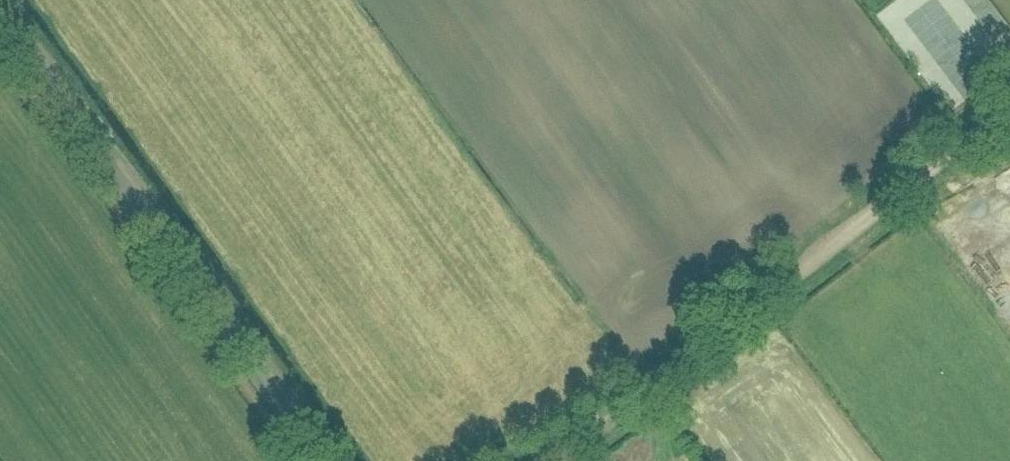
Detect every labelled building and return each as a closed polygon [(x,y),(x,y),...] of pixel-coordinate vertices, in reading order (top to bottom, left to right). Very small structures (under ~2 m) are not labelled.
[(1004,279),(1000,273),(1009,266),(1009,260),(1006,254),(1005,255),(997,242),(970,259),(978,270),(969,276),(981,293),(1004,279)]
